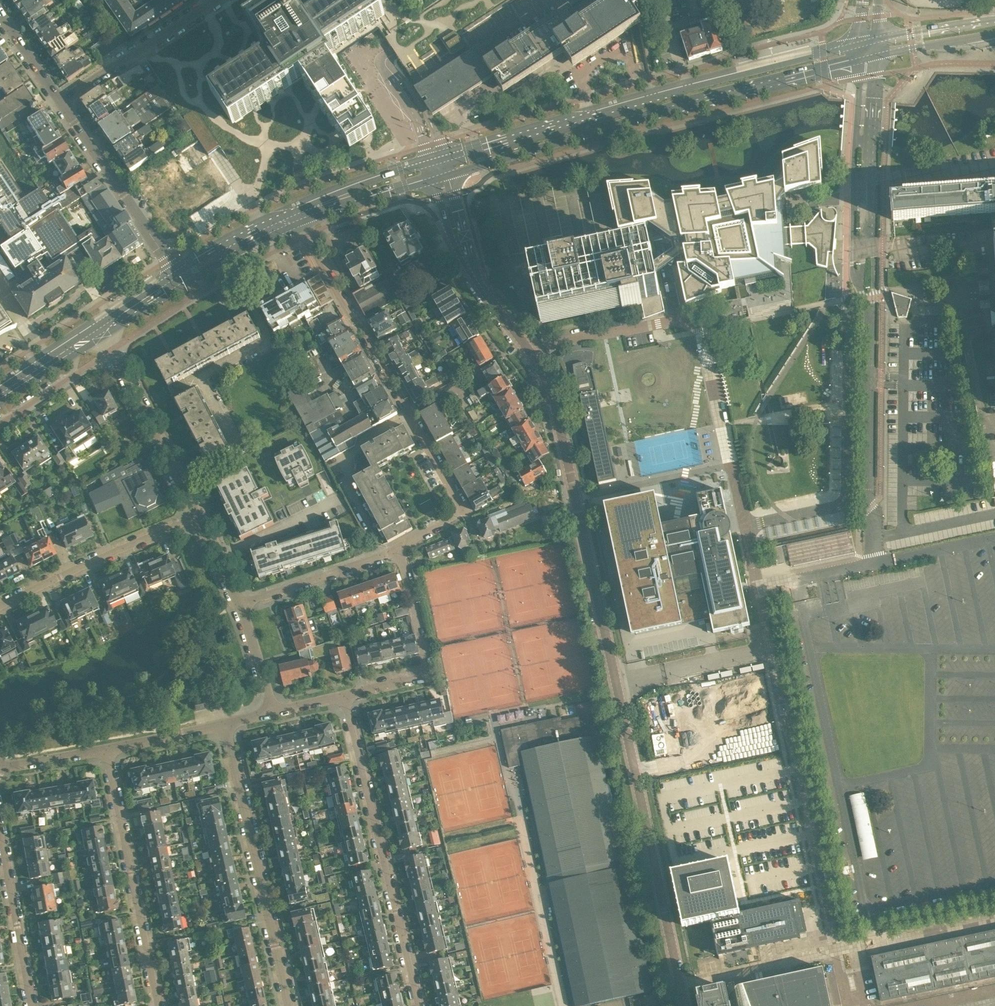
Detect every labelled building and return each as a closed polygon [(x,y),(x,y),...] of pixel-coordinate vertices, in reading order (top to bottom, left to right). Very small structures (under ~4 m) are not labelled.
[(17,4),(17,5),(17,7),(18,9),(20,10),(24,15),(45,0),(23,0),(17,4)] [(52,0),(45,0),(24,15),(27,20),(27,21),(29,24),(31,24),(32,25),(50,12),(46,7),(53,2),(52,0)] [(121,23),(131,37),(186,0),(155,0),(135,13),(126,0),(105,0),(121,23)] [(252,22),(253,23),(272,51),(220,85),(214,89),(235,125),(252,114),(295,86),(306,78),(308,81),(318,97),(323,103),(338,128),(352,149),(376,134),(379,131),(335,65),(331,59),(328,54),(346,43),(384,18),(387,16),(376,0),(341,0),(324,11),(307,22),(293,0),(285,0),(252,22)] [(379,31),(395,53),(398,57),(418,86),(415,88),(422,100),(425,98),(429,103),(425,105),(433,116),(440,112),(493,77),(497,74),(499,78),(495,80),(503,92),(564,52),(567,50),(569,53),(565,55),(573,67),(577,73),(580,71),(603,56),(613,49),(609,43),(641,22),(634,10),(638,7),(635,3),(636,2),(636,0),(439,0),(424,10),(399,27),(398,27),(392,31),(390,32),(385,26),(379,31)] [(243,8),(234,13),(238,19),(247,15),(243,8)] [(40,37),(54,27),(51,23),(62,16),(58,10),(32,28),(35,32),(36,31),(40,37)] [(90,25),(94,30),(100,26),(96,21),(90,25)] [(692,32),(681,35),(689,60),(710,54),(723,50),(722,49),(718,35),(719,34),(715,21),(712,22),(707,24),(707,23),(701,25),(701,24),(691,27),(692,32)] [(57,32),(54,27),(40,37),(40,38),(40,39),(43,43),(44,43),(47,48),(62,38),(72,30),(68,24),(57,32)] [(88,35),(91,40),(97,35),(93,31),(88,35)] [(115,36),(121,45),(127,42),(120,33),(115,36)] [(50,55),(53,59),(58,56),(79,41),(75,35),(65,42),(62,38),(47,48),(52,54),(50,55)] [(121,45),(115,36),(110,40),(116,49),(121,45)] [(104,44),(111,53),(116,49),(110,40),(104,44)] [(111,53),(104,44),(99,47),(105,56),(111,53)] [(94,51),(100,60),(105,56),(99,47),(94,51)] [(62,71),(76,61),(85,55),(81,49),(72,55),(69,50),(54,60),(62,71)] [(79,65),(76,61),(62,71),(66,77),(68,81),(92,65),(88,59),(81,63),(79,65)] [(15,74),(14,72),(8,63),(0,68),(0,84),(15,74)] [(125,86),(140,76),(145,72),(140,65),(136,67),(119,76),(125,86)] [(15,74),(0,84),(0,90),(1,90),(6,96),(23,85),(16,76),(15,74)] [(116,92),(119,90),(112,80),(82,101),(89,111),(89,110),(116,92)] [(34,108),(35,106),(33,105),(36,103),(24,86),(0,102),(0,128),(1,130),(3,129),(6,127),(11,124),(16,120),(17,121),(33,110),(32,110),(34,108)] [(128,106),(136,117),(143,127),(172,107),(158,86),(151,91),(143,96),(128,106)] [(147,86),(139,91),(142,96),(150,90),(147,86)] [(95,119),(100,126),(120,112),(120,111),(117,107),(114,109),(111,104),(120,98),(116,92),(89,110),(90,112),(90,113),(91,114),(92,115),(93,116),(92,116),(95,120),(95,119)] [(128,106),(120,111),(120,112),(100,126),(99,127),(103,131),(107,136),(136,117),(128,106)] [(43,111),(24,123),(28,130),(31,128),(36,136),(37,137),(53,127),(43,111)] [(143,127),(136,117),(107,136),(109,140),(110,139),(110,140),(110,141),(112,145),(114,145),(115,146),(132,135),(135,133),(143,127)] [(191,130),(184,119),(179,123),(182,127),(183,127),(187,133),(191,130)] [(122,158),(123,160),(144,146),(140,141),(153,132),(148,126),(115,148),(118,153),(119,153),(119,154),(119,155),(121,158),(122,158)] [(60,139),(53,127),(37,137),(36,136),(32,138),(37,146),(33,148),(33,149),(36,154),(60,139)] [(6,133),(4,135),(14,150),(16,148),(6,133)] [(68,152),(60,139),(36,154),(33,156),(36,162),(44,157),(49,164),(52,162),(68,152)] [(203,140),(183,150),(191,167),(211,157),(203,140)] [(147,151),(144,146),(123,160),(124,161),(124,162),(126,165),(127,165),(128,167),(127,167),(131,172),(149,160),(149,159),(164,149),(160,142),(147,151)] [(827,268),(827,265),(829,249),(835,249),(836,240),(829,241),(830,231),(830,230),(829,229),(828,228),(827,228),(826,228),(820,228),(819,213),(806,228),(788,229),(785,192),(821,185),(818,142),(782,155),(782,158),(767,180),(725,189),(726,191),(715,193),(715,191),(672,194),(673,202),(649,185),(649,183),(609,186),(619,230),(647,224),(671,242),(681,238),(686,263),(677,266),(685,304),(721,292),(721,288),(735,285),(780,276),(784,279),(784,278),(780,275),(779,259),(792,263),(792,262),(790,262),(789,244),(807,243),(816,250),(817,265),(827,268)] [(78,167),(68,152),(52,162),(62,177),(78,167)] [(48,202),(45,197),(39,189),(20,202),(17,199),(21,196),(0,165),(0,226),(1,225),(2,227),(1,227),(10,241),(0,248),(0,249),(14,270),(18,267),(22,273),(26,270),(32,279),(11,293),(27,318),(46,305),(48,307),(63,297),(61,295),(81,282),(65,258),(79,249),(66,230),(48,202)] [(56,190),(54,192),(57,197),(73,187),(85,179),(78,167),(62,177),(58,179),(62,185),(56,189),(56,190)] [(85,179),(73,187),(80,198),(100,186),(93,174),(85,179)] [(80,198),(106,238),(120,258),(142,244),(129,224),(130,223),(107,189),(103,184),(100,186),(80,198)] [(903,192),(903,195),(890,196),(892,220),(894,220),(894,226),(994,219),(994,186),(903,192)] [(59,211),(80,198),(73,187),(57,197),(48,202),(66,230),(79,249),(82,247),(98,272),(120,258),(106,238),(100,242),(91,229),(77,238),(59,211)] [(562,244),(552,195),(522,201),(533,250),(562,244)] [(418,234),(414,236),(408,224),(403,227),(400,223),(385,232),(387,236),(386,237),(399,261),(402,266),(411,261),(410,259),(423,252),(416,240),(420,238),(418,234)] [(567,259),(567,258),(547,262),(548,267),(547,267),(530,271),(534,290),(533,290),(533,291),(535,291),(536,295),(535,296),(535,297),(540,321),(624,303),(625,307),(622,308),(623,309),(642,305),(642,304),(642,303),(641,300),(660,296),(655,272),(655,271),(653,271),(652,266),(654,266),(654,265),(653,265),(649,246),(575,261),(564,264),(564,260),(567,259)] [(365,316),(389,303),(397,298),(369,248),(365,250),(365,249),(356,254),(354,252),(351,251),(348,253),(347,255),(349,258),(349,259),(343,262),(347,269),(349,267),(362,290),(353,294),(365,316)] [(319,275),(304,283),(318,308),(320,308),(333,300),(319,275)] [(304,283),(290,291),(306,319),(307,322),(323,313),(320,308),(318,308),(304,283)] [(432,297),(437,306),(455,295),(450,287),(432,297)] [(301,321),(306,319),(290,291),(275,299),(291,328),(292,330),(302,324),(301,321)] [(907,318),(912,299),(892,293),(898,317),(907,318)] [(461,304),(455,295),(437,306),(442,315),(461,304)] [(275,299),(260,307),(269,324),(271,327),(272,329),(275,333),(280,330),(282,333),(291,328),(275,299)] [(466,313),(461,304),(442,315),(448,324),(466,313)] [(368,321),(374,331),(392,321),(387,310),(368,321)] [(417,319),(412,310),(408,312),(413,321),(417,319)] [(1,335),(4,333),(7,331),(11,330),(13,329),(15,328),(11,329),(8,325),(9,325),(0,312),(0,335),(1,335)] [(412,325),(406,313),(399,317),(405,329),(412,325)] [(231,324),(231,323),(217,331),(228,351),(259,335),(248,314),(234,321),(235,322),(231,324)] [(452,325),(463,344),(479,335),(468,316),(452,325)] [(308,323),(316,337),(325,332),(317,318),(308,323)] [(320,345),(328,340),(350,329),(343,318),(328,327),(330,330),(325,332),(316,337),(320,345)] [(396,328),(392,321),(374,331),(378,339),(396,328)] [(357,342),(350,329),(328,340),(336,353),(357,342)] [(198,368),(228,351),(217,331),(204,337),(204,338),(200,340),(187,347),(198,368)] [(407,331),(397,336),(382,345),(386,352),(385,352),(388,358),(403,349),(406,347),(403,340),(410,336),(407,331)] [(431,336),(434,342),(441,338),(438,332),(431,336)] [(467,345),(473,354),(486,346),(480,337),(467,345)] [(336,353),(342,365),(364,353),(357,342),(336,353)] [(492,357),(486,346),(473,354),(480,365),(492,357)] [(174,381),(198,368),(187,347),(173,354),(174,354),(170,356),(156,363),(172,392),(178,389),(174,381)] [(407,356),(403,349),(388,358),(391,362),(392,362),(396,368),(411,360),(408,355),(407,356)] [(593,371),(594,361),(595,352),(592,351),(587,350),(580,350),(574,352),(568,354),(563,357),(560,359),(573,387),(576,387),(577,392),(580,393),(580,392),(581,395),(580,396),(598,482),(613,479),(591,371),(593,371)] [(370,365),(364,353),(342,365),(349,377),(370,365)] [(420,355),(419,355),(411,360),(396,368),(399,375),(398,375),(401,380),(416,372),(414,368),(424,362),(420,355)] [(479,366),(489,384),(503,376),(492,357),(480,365),(480,366),(479,366)] [(445,361),(449,368),(453,365),(449,358),(445,361)] [(349,377),(355,388),(377,376),(370,365),(349,377)] [(420,379),(416,372),(401,380),(404,385),(405,385),(409,391),(424,382),(421,378),(420,379)] [(383,387),(377,376),(355,388),(361,399),(362,399),(383,387)] [(510,388),(503,376),(489,384),(490,385),(477,392),(481,398),(487,394),(487,395),(491,393),(494,397),(510,388)] [(432,378),(424,382),(409,391),(412,398),(411,398),(415,403),(429,395),(425,388),(427,387),(426,387),(430,385),(429,384),(437,380),(435,377),(432,378)] [(288,393),(325,462),(355,445),(357,436),(373,427),(398,413),(390,399),(375,407),(346,423),(338,409),(344,406),(344,403),(343,404),(343,405),(336,391),(329,395),(328,393),(312,402),(308,394),(316,390),(311,381),(288,393)] [(390,399),(383,387),(362,399),(361,399),(354,403),(359,413),(373,406),(375,407),(390,399)] [(494,398),(493,398),(499,409),(517,399),(510,388),(494,397),(494,398)] [(183,397),(178,389),(172,392),(176,400),(175,400),(183,416),(204,405),(196,390),(183,397)] [(98,408),(91,413),(99,425),(105,421),(102,417),(117,409),(108,392),(93,399),(98,408)] [(454,395),(450,397),(456,407),(459,405),(454,395)] [(517,399),(499,409),(506,419),(523,410),(517,399)] [(183,416),(191,431),(212,420),(204,405),(183,416)] [(442,414),(437,405),(421,414),(426,424),(442,414)] [(473,410),(468,413),(473,421),(478,418),(473,410)] [(523,410),(506,419),(512,430),(529,420),(523,410)] [(65,418),(76,436),(89,428),(91,432),(97,428),(90,416),(85,420),(79,411),(67,419),(66,418),(65,418)] [(448,424),(442,414),(426,424),(431,433),(448,424)] [(470,425),(470,423),(468,419),(465,414),(461,416),(464,421),(467,427),(470,425)] [(70,440),(76,436),(65,418),(51,427),(65,448),(58,453),(58,452),(57,453),(63,463),(64,462),(66,465),(77,457),(72,450),(74,448),(72,443),(70,440)] [(191,431),(199,446),(220,435),(212,420),(191,431)] [(506,433),(513,444),(536,431),(529,420),(512,430),(506,433)] [(437,443),(451,435),(453,434),(448,424),(431,433),(437,443)] [(415,446),(404,426),(383,437),(394,457),(415,446)] [(536,431),(513,444),(516,449),(521,446),(526,453),(543,443),(536,431)] [(199,446),(207,461),(228,450),(220,435),(199,446)] [(453,438),(451,435),(437,443),(441,450),(460,439),(457,436),(453,438)] [(486,444),(482,436),(476,439),(480,447),(486,444)] [(372,469),(378,466),(394,457),(383,437),(361,449),(372,469)] [(27,446),(25,446),(35,461),(35,462),(38,466),(51,458),(38,438),(33,442),(32,441),(26,445),(27,446)] [(441,450),(445,457),(459,449),(457,446),(462,443),(460,439),(441,450)] [(543,443),(526,453),(532,464),(539,459),(539,460),(549,454),(543,443)] [(29,466),(35,462),(35,461),(25,446),(24,447),(24,446),(19,450),(19,451),(13,455),(24,472),(22,473),(23,475),(18,479),(25,489),(30,485),(25,476),(27,475),(25,471),(30,468),(29,466)] [(464,446),(459,449),(445,457),(449,464),(468,454),(464,446)] [(306,475),(314,471),(309,458),(303,447),(295,450),(294,447),(282,453),(283,456),(276,460),(281,472),(287,483),(296,479),(299,487),(309,482),(306,475)] [(58,466),(63,463),(57,453),(52,456),(58,466)] [(489,453),(485,456),(492,467),(496,464),(489,453)] [(506,465),(499,453),(495,455),(502,467),(506,465)] [(449,464),(453,471),(467,463),(466,460),(470,458),(468,454),(449,464)] [(539,459),(532,464),(528,466),(532,472),(530,472),(535,481),(548,473),(539,460),(539,459)] [(470,469),(467,463),(453,471),(462,488),(481,477),(475,466),(470,469)] [(13,483),(5,470),(3,470),(0,465),(0,492),(13,483)] [(165,503),(147,469),(129,478),(122,465),(99,478),(104,487),(89,493),(88,493),(96,513),(121,503),(128,519),(139,514),(140,515),(165,503)] [(378,466),(372,469),(353,479),(365,500),(389,487),(378,466)] [(525,486),(526,486),(535,481),(530,472),(532,472),(528,466),(517,472),(525,486)] [(502,484),(506,482),(498,468),(494,470),(502,484)] [(259,491),(248,469),(216,485),(226,507),(225,508),(230,518),(231,517),(242,539),(274,524),(264,502),(261,503),(260,501),(269,496),(267,490),(257,495),(256,492),(259,491)] [(723,487),(720,471),(682,479),(685,494),(723,487)] [(511,476),(510,476),(508,478),(507,478),(512,488),(518,484),(513,474),(512,475),(511,476)] [(481,477),(462,488),(471,502),(489,492),(481,478),(481,477)] [(20,482),(14,486),(21,497),(27,493),(20,482)] [(471,502),(475,511),(493,501),(491,499),(503,492),(500,486),(489,492),(471,502)] [(73,496),(79,494),(77,489),(76,487),(70,489),(73,496)] [(365,500),(377,521),(401,508),(389,487),(365,500)] [(696,496),(701,517),(689,519),(710,618),(713,633),(750,625),(730,533),(721,490),(696,496)] [(48,500),(56,496),(53,491),(45,496),(48,500)] [(660,526),(654,493),(603,505),(631,634),(710,618),(689,519),(660,526)] [(38,505),(42,513),(43,516),(44,515),(49,513),(44,502),(38,505)] [(501,531),(515,525),(535,517),(534,514),(538,512),(536,508),(532,509),(531,505),(526,507),(525,503),(506,510),(489,516),(490,519),(481,522),(480,522),(478,526),(479,527),(483,536),(483,537),(487,539),(487,538),(493,536),(494,536),(496,532),(495,532),(494,530),(500,528),(501,531)] [(413,529),(403,512),(401,508),(377,521),(388,542),(413,529)] [(41,541),(35,544),(43,560),(55,554),(46,535),(52,532),(44,515),(43,516),(42,513),(35,517),(38,522),(39,521),(42,528),(37,531),(41,541)] [(77,520),(70,523),(78,542),(79,542),(81,543),(85,541),(85,539),(91,536),(81,516),(76,518),(77,520)] [(281,572),(285,571),(293,568),(293,567),(308,563),(308,564),(316,561),(316,560),(323,558),(323,559),(332,556),(331,555),(347,550),(340,528),(338,522),(330,524),(332,530),(278,547),(277,543),(266,546),(267,547),(252,552),(260,578),(272,574),(273,575),(281,572)] [(77,543),(78,542),(70,523),(58,528),(66,547),(71,545),(73,546),(77,544),(77,543)] [(450,539),(427,548),(431,558),(454,549),(453,546),(457,545),(458,547),(457,547),(461,549),(462,548),(468,546),(469,546),(471,542),(470,542),(466,532),(466,531),(462,529),(462,530),(453,534),(454,537),(450,539)] [(789,564),(853,553),(850,532),(785,543),(789,564)] [(30,566),(43,560),(35,544),(33,538),(20,544),(15,533),(9,536),(18,554),(24,552),(30,566)] [(7,550),(3,552),(4,554),(0,556),(0,565),(7,578),(19,572),(12,557),(18,554),(9,536),(1,539),(7,550)] [(473,548),(475,554),(476,557),(483,555),(480,542),(472,544),(473,548)] [(162,558),(154,562),(162,582),(174,577),(178,586),(179,587),(180,587),(180,588),(181,588),(182,588),(183,588),(184,588),(188,586),(178,563),(175,564),(173,560),(169,562),(167,556),(166,555),(165,555),(164,555),(163,556),(163,557),(162,558)] [(140,582),(145,593),(146,595),(147,597),(152,595),(150,591),(151,591),(149,587),(162,582),(154,562),(145,565),(144,564),(143,564),(142,564),(141,565),(141,566),(140,567),(146,580),(140,582)] [(415,583),(416,583),(421,582),(418,568),(412,570),(415,583)] [(140,597),(146,595),(145,593),(140,582),(135,585),(128,570),(115,576),(124,599),(138,593),(140,597)] [(384,578),(389,595),(401,590),(395,574),(384,578)] [(111,605),(124,599),(115,576),(100,583),(106,598),(101,600),(105,608),(107,612),(113,610),(111,605)] [(378,598),(389,595),(384,578),(372,582),(375,591),(378,598)] [(366,602),(378,598),(375,591),(372,582),(361,586),(366,602)] [(355,606),(366,602),(361,586),(349,590),(354,604),(355,606)] [(75,594),(85,615),(91,612),(92,613),(98,610),(89,589),(83,592),(80,591),(75,594)] [(340,611),(355,606),(354,604),(349,590),(338,594),(340,600),(336,601),(340,611)] [(78,619),(85,615),(75,594),(68,597),(67,599),(61,602),(65,610),(63,611),(66,617),(60,619),(66,630),(67,632),(74,629),(72,625),(77,622),(78,622),(78,621),(78,620),(78,619)] [(330,607),(335,605),(332,596),(327,598),(330,607)] [(331,611),(330,607),(327,598),(321,599),(326,613),(331,611)] [(286,611),(290,625),(307,619),(302,605),(286,611)] [(396,612),(398,617),(409,614),(407,607),(395,610),(396,612)] [(58,633),(66,630),(60,619),(55,622),(50,612),(49,613),(46,608),(31,615),(42,635),(49,631),(49,633),(56,629),(58,633)] [(378,618),(377,618),(372,619),(374,624),(385,621),(383,613),(377,615),(378,618)] [(34,639),(42,635),(31,615),(17,622),(20,628),(18,629),(23,638),(17,641),(23,652),(30,648),(28,644),(35,640),(34,639)] [(311,633),(307,619),(290,625),(295,639),(311,633)] [(23,652),(17,641),(12,643),(5,629),(0,631),(0,658),(15,650),(17,655),(23,652)] [(311,633),(295,639),(299,652),(316,647),(311,633)] [(403,639),(407,657),(413,656),(414,654),(419,653),(415,636),(403,639)] [(391,642),(395,658),(400,657),(402,659),(407,657),(403,639),(391,642)] [(312,659),(314,658),(332,654),(336,674),(351,670),(348,656),(346,657),(343,645),(339,646),(340,649),(336,650),(333,641),(316,647),(299,652),(301,661),(279,666),(284,686),(293,684),(292,680),(310,676),(311,678),(313,678),(311,673),(316,671),(318,670),(319,667),(318,664),(316,662),(314,661),(313,662),(312,659)] [(380,644),(384,663),(390,661),(391,659),(395,658),(391,642),(380,644)] [(372,664),(377,663),(379,664),(384,663),(380,644),(368,647),(372,664)] [(360,667),(361,666),(363,668),(367,667),(367,665),(372,664),(368,647),(356,650),(360,667)] [(204,709),(201,699),(193,701),(195,711),(204,709)] [(434,700),(428,701),(433,722),(440,720),(441,721),(445,720),(441,700),(435,701),(434,700)] [(427,723),(433,722),(428,701),(423,703),(422,704),(417,706),(422,725),(421,725),(421,726),(427,724),(427,723)] [(415,705),(405,707),(410,728),(415,727),(415,726),(421,725),(422,725),(417,706),(416,706),(415,705)] [(406,730),(410,728),(405,707),(403,707),(402,709),(401,709),(400,708),(393,710),(398,730),(405,728),(406,730)] [(392,732),(398,730),(393,710),(389,711),(388,713),(383,714),(383,712),(382,712),(386,730),(386,734),(392,733),(392,732)] [(386,730),(382,712),(369,715),(374,733),(386,730)] [(599,732),(595,713),(561,721),(560,717),(525,725),(525,727),(504,732),(511,765),(509,765),(509,768),(521,765),(545,880),(572,1005),(584,1005),(655,991),(600,735),(595,736),(595,733),(599,732)] [(316,728),(321,749),(335,746),(332,731),(333,730),(332,725),(330,725),(316,728)] [(309,752),(321,749),(316,728),(311,729),(311,731),(304,733),(309,752)] [(296,755),(309,752),(304,733),(298,734),(297,733),(291,734),(296,755)] [(284,758),(296,755),(291,734),(285,735),(284,737),(279,738),(284,758)] [(271,761),(284,758),(279,738),(273,740),(272,738),(266,740),(271,761)] [(258,764),(271,761),(266,740),(253,743),(253,744),(251,744),(252,749),(254,749),(258,764)] [(378,750),(388,748),(386,742),(377,744),(378,750)] [(383,766),(384,767),(400,764),(399,757),(401,756),(400,751),(381,756),(382,761),(381,761),(382,767),(383,766)] [(327,757),(329,764),(345,760),(344,753),(327,757)] [(194,757),(199,776),(208,774),(209,778),(213,777),(209,760),(212,759),(211,754),(208,755),(208,754),(194,757)] [(182,761),(187,782),(192,781),(192,778),(199,776),(194,757),(189,758),(189,759),(182,761)] [(169,762),(174,782),(181,780),(182,783),(187,782),(182,761),(176,762),(175,761),(169,762)] [(157,766),(162,788),(167,787),(166,783),(174,782),(169,762),(164,764),(163,765),(157,766)] [(402,770),(400,764),(384,767),(386,779),(406,775),(405,770),(402,770)] [(326,785),(329,784),(349,780),(349,779),(350,778),(349,772),(347,773),(346,768),(339,769),(338,765),(326,768),(328,777),(325,778),(326,785)] [(144,768),(149,787),(156,786),(157,789),(162,788),(157,766),(152,768),(150,767),(144,768)] [(149,787),(144,768),(131,771),(131,772),(129,772),(130,777),(132,777),(136,793),(141,792),(140,789),(149,787)] [(274,769),(260,772),(261,778),(275,775),(274,769)] [(303,774),(304,779),(315,776),(314,770),(306,772),(306,774),(303,774)] [(299,772),(286,775),(289,784),(301,781),(299,772)] [(388,791),(406,787),(404,780),(407,779),(406,775),(386,779),(388,785),(387,786),(388,791)] [(267,797),(287,792),(286,785),(287,785),(285,779),(264,784),(267,797)] [(351,791),(349,780),(329,784),(332,795),(351,791)] [(78,783),(81,802),(82,805),(90,803),(91,805),(96,804),(92,781),(86,782),(86,781),(79,783),(78,783)] [(66,787),(69,808),(74,807),(74,804),(81,802),(78,783),(72,785),(71,786),(66,787)] [(202,789),(203,795),(206,794),(217,792),(216,786),(205,788),(202,789)] [(53,788),(56,807),(63,806),(64,806),(64,809),(69,808),(66,787),(61,787),(59,787),(53,788)] [(408,794),(406,787),(388,791),(389,796),(391,796),(392,802),(411,798),(410,793),(408,794)] [(49,808),(56,807),(53,788),(47,789),(46,790),(41,791),(44,813),(49,812),(48,809),(49,809),(49,808)] [(28,792),(31,811),(38,810),(38,811),(39,811),(39,813),(44,813),(41,791),(35,792),(34,791),(28,792)] [(353,797),(351,791),(332,795),(335,807),(356,803),(355,798),(353,797)] [(31,811),(28,792),(26,792),(19,793),(19,794),(14,795),(18,817),(23,816),(23,815),(31,813),(30,811),(31,811)] [(290,804),(287,792),(267,797),(268,803),(267,804),(268,809),(287,805),(290,804)] [(866,792),(852,795),(864,860),(879,857),(866,792)] [(207,801),(206,797),(194,799),(196,809),(199,808),(199,809),(200,809),(202,816),(220,812),(217,799),(207,801)] [(408,811),(412,810),(410,803),(413,803),(411,798),(392,802),(393,808),(392,810),(393,814),(408,811)] [(137,804),(137,805),(138,810),(153,807),(151,799),(137,802),(137,804)] [(137,804),(137,802),(137,800),(127,802),(128,808),(135,807),(135,806),(135,805),(137,805),(137,804)] [(158,811),(159,815),(170,813),(181,810),(179,803),(156,808),(157,811),(158,811)] [(335,807),(337,819),(357,814),(356,809),(357,807),(356,803),(335,807)] [(287,805),(268,809),(269,814),(271,814),(272,820),(293,816),(292,811),(289,811),(287,805)] [(413,817),(412,810),(408,811),(393,814),(395,819),(396,820),(398,826),(417,821),(416,816),(413,817)] [(158,811),(157,811),(140,815),(142,827),(160,823),(159,815),(158,811)] [(202,816),(199,816),(202,828),(224,823),(222,817),(221,817),(220,812),(202,816)] [(98,814),(89,816),(90,823),(100,821),(98,814)] [(358,820),(357,814),(337,819),(340,831),(362,826),(361,821),(358,820)] [(294,820),(293,816),(272,820),(273,826),(272,828),(273,832),(292,828),(291,821),(294,820)] [(401,838),(417,834),(415,827),(418,826),(417,821),(398,826),(401,838)] [(160,823),(142,827),(143,833),(145,833),(146,838),(163,835),(160,823)] [(224,823),(202,828),(205,840),(225,835),(224,829),(225,828),(224,823)] [(34,826),(20,829),(21,835),(36,833),(34,826)] [(101,826),(83,830),(85,842),(104,838),(101,826)] [(340,831),(343,842),(363,838),(361,832),(363,831),(362,826),(340,831)] [(292,828),(273,832),(275,838),(276,838),(277,844),(298,839),(297,834),(294,835),(292,828)] [(419,841),(417,834),(401,838),(401,839),(399,839),(401,845),(402,844),(403,849),(423,845),(421,840),(419,841)] [(163,835),(146,838),(147,844),(146,845),(147,849),(148,849),(148,850),(165,847),(163,835)] [(225,835),(205,840),(205,844),(208,844),(210,852),(229,848),(228,841),(227,841),(225,835)] [(46,849),(44,836),(24,840),(24,845),(23,847),(24,851),(26,852),(26,853),(46,849)] [(105,844),(104,838),(85,842),(87,854),(104,850),(103,845),(105,844)] [(365,849),(363,838),(343,842),(346,854),(365,849)] [(299,844),(298,839),(277,844),(279,850),(278,851),(279,856),(298,852),(296,844),(299,844)] [(165,847),(148,850),(149,852),(147,853),(148,856),(150,857),(151,862),(167,859),(165,847)] [(229,848),(210,852),(211,858),(209,858),(210,864),(231,860),(229,852),(230,852),(229,848)] [(49,862),(46,849),(26,853),(26,854),(24,855),(25,859),(27,860),(28,866),(49,862)] [(365,849),(346,854),(344,855),(345,862),(348,862),(349,866),(368,862),(367,856),(369,856),(367,850),(366,850),(365,849)] [(104,850),(87,854),(90,866),(107,862),(107,861),(108,860),(107,856),(105,855),(104,850)] [(298,852),(279,856),(280,861),(281,862),(283,868),(304,863),(303,858),(299,859),(298,852)] [(409,871),(425,867),(423,860),(426,860),(425,855),(406,859),(407,864),(406,865),(407,870),(408,870),(409,871)] [(167,859),(151,862),(152,868),(150,869),(151,872),(153,873),(153,874),(170,870),(167,859)] [(231,860),(210,864),(211,868),(214,868),(215,875),(235,871),(233,865),(232,865),(231,860)] [(729,861),(674,873),(672,874),(671,874),(682,927),(683,927),(685,927),(711,921),(718,955),(800,938),(799,933),(807,931),(800,900),(740,913),(729,861)] [(30,873),(31,879),(51,875),(49,862),(28,866),(27,868),(28,872),(30,873)] [(107,863),(107,862),(90,866),(92,877),(99,875),(109,873),(108,869),(110,867),(109,864),(107,863)] [(305,867),(304,863),(283,868),(284,874),(283,875),(284,880),(303,875),(302,868),(305,867)] [(427,874),(425,867),(409,871),(411,883),(431,878),(429,873),(427,874)] [(170,870),(153,874),(153,875),(152,876),(153,880),(155,881),(155,885),(172,882),(170,870)] [(70,876),(69,871),(52,874),(53,879),(70,876)] [(235,871),(215,875),(217,881),(214,882),(215,887),(236,883),(235,876),(236,876),(235,871)] [(370,871),(351,876),(352,881),(348,881),(350,889),(354,888),(373,883),(373,882),(374,882),(373,876),(372,876),(370,871)] [(99,875),(92,877),(95,889),(112,885),(112,884),(113,883),(112,880),(110,879),(109,873),(99,875)] [(303,875),(284,880),(285,885),(287,885),(288,891),(287,891),(306,887),(309,886),(308,882),(305,883),(303,875)] [(70,876),(53,879),(55,885),(71,882),(70,877),(70,876)] [(413,895),(431,891),(429,884),(432,883),(431,878),(411,883),(413,888),(412,890),(413,895)] [(80,884),(79,880),(73,882),(75,892),(81,891),(80,884)] [(172,882),(155,885),(157,891),(155,892),(156,896),(157,896),(158,897),(175,894),(172,882)] [(219,891),(221,899),(240,894),(239,888),(238,889),(236,883),(215,887),(216,892),(219,891)] [(376,895),(373,883),(354,888),(357,900),(376,895)] [(55,897),(53,884),(33,888),(34,894),(32,895),(33,899),(35,900),(35,901),(55,897)] [(112,887),(112,885),(95,889),(97,900),(114,897),(113,892),(115,891),(114,887),(112,887)] [(290,902),(289,902),(290,904),(308,900),(308,902),(317,900),(318,903),(330,900),(328,893),(316,896),(311,893),(308,894),(306,887),(287,891),(290,902)] [(432,897),(431,891),(413,895),(414,900),(416,900),(417,906),(436,901),(435,897),(432,897)] [(159,904),(160,909),(177,906),(175,894),(158,897),(158,899),(157,900),(158,903),(159,904)] [(240,894),(221,899),(222,905),(219,905),(221,911),(224,910),(224,911),(242,907),(240,899),(241,899),(240,894)] [(376,895),(357,900),(360,911),(380,907),(379,901),(378,901),(376,895)] [(36,908),(37,914),(58,911),(55,897),(35,901),(35,902),(34,904),(34,908),(36,908)] [(97,900),(99,913),(116,909),(118,907),(117,903),(115,903),(114,897),(97,900)] [(418,918),(436,914),(435,907),(437,906),(436,901),(417,906),(418,912),(417,913),(418,918)] [(177,906),(160,909),(161,915),(160,916),(161,919),(162,920),(163,921),(179,917),(177,906)] [(242,907),(224,911),(225,917),(224,917),(222,918),(223,923),(244,918),(242,907)] [(382,911),(380,907),(360,911),(362,922),(382,918),(380,912),(382,911)] [(317,921),(314,909),(292,914),(295,927),(296,926),(317,921)] [(438,921),(436,914),(418,918),(420,923),(421,923),(423,929),(442,925),(441,920),(438,921)] [(179,917),(163,921),(164,926),(163,928),(163,931),(165,932),(165,933),(182,930),(179,917)] [(114,920),(98,923),(99,929),(103,928),(104,934),(121,931),(121,930),(122,929),(121,925),(119,924),(119,919),(118,918),(117,918),(116,918),(114,919),(114,920)] [(382,918),(362,922),(365,934),(386,929),(385,925),(383,925),(382,918)] [(63,925),(62,919),(38,924),(39,929),(38,930),(39,935),(41,935),(41,936),(52,934),(61,933),(59,925),(62,925),(63,925)] [(80,923),(81,929),(95,926),(94,920),(80,923)] [(296,926),(297,932),(296,933),(297,937),(299,937),(299,938),(320,933),(317,921),(296,926)] [(206,925),(207,932),(220,929),(218,922),(206,925)] [(425,941),(442,937),(440,930),(443,930),(442,925),(423,929),(425,941)] [(339,929),(342,940),(350,938),(347,927),(339,929)] [(233,931),(236,944),(251,941),(248,928),(233,931)] [(387,935),(386,929),(365,934),(368,946),(387,941),(386,935),(387,935)] [(122,936),(121,931),(104,934),(106,946),(123,943),(123,942),(124,940),(124,937),(122,936)] [(204,931),(192,933),(193,939),(206,936),(206,933),(204,931)] [(994,976),(994,932),(873,958),(882,1000),(994,976)] [(52,934),(41,936),(41,937),(39,939),(40,943),(42,944),(43,949),(46,949),(63,945),(61,933),(52,934)] [(301,949),(302,950),(322,946),(320,933),(299,938),(300,944),(299,945),(300,949),(301,949)] [(444,944),(442,937),(425,941),(426,942),(424,943),(426,948),(427,948),(428,953),(447,949),(446,944),(444,944)] [(170,955),(186,952),(191,951),(189,943),(191,942),(190,938),(172,942),(171,941),(170,940),(169,940),(168,940),(167,941),(167,942),(169,948),(167,950),(167,952),(170,953),(170,955)] [(253,953),(251,941),(236,944),(238,956),(253,953)] [(387,941),(368,946),(371,958),(390,953),(387,941)] [(123,943),(106,946),(109,958),(126,954),(125,953),(127,952),(126,949),(124,948),(123,943)] [(46,949),(43,949),(43,950),(42,951),(42,955),(44,956),(45,962),(65,958),(63,945),(46,949)] [(325,958),(322,946),(302,950),(303,956),(302,957),(303,961),(304,961),(304,963),(325,958)] [(466,951),(454,953),(456,959),(467,957),(466,951)] [(172,967),(188,963),(186,952),(170,955),(171,960),(169,961),(170,965),(172,965),(172,967)] [(241,968),(256,964),(253,953),(238,956),(241,968)] [(390,954),(390,953),(371,958),(374,970),(393,965),(392,960),(393,960),(392,954),(390,954)] [(127,960),(126,954),(109,958),(111,970),(118,968),(128,966),(128,965),(129,964),(129,960),(127,960)] [(65,958),(45,962),(45,963),(44,964),(45,969),(47,969),(48,974),(64,972),(68,971),(67,971),(70,970),(69,966),(67,966),(65,958)] [(307,973),(307,975),(328,970),(325,958),(304,963),(306,968),(304,969),(305,973),(307,973)] [(434,975),(453,971),(452,965),(449,966),(447,959),(431,963),(432,968),(431,968),(432,974),(433,974),(434,975)] [(347,963),(350,974),(354,973),(355,977),(356,978),(362,977),(361,974),(357,975),(354,964),(357,963),(356,962),(354,962),(347,963)] [(175,978),(191,975),(188,963),(172,967),(173,972),(172,973),(173,977),(174,977),(175,978)] [(259,977),(256,964),(241,968),(244,980),(259,977)] [(118,968),(111,970),(114,982),(131,978),(129,973),(131,972),(130,968),(128,967),(128,966),(118,968)] [(697,992),(697,993),(700,1005),(829,1005),(821,968),(725,989),(724,987),(697,992)] [(331,982),(328,970),(307,975),(310,987),(331,982)] [(64,972),(48,974),(48,976),(46,977),(47,981),(49,982),(50,987),(55,987),(70,984),(68,971),(64,972)] [(434,975),(435,981),(434,982),(435,988),(453,984),(451,976),(454,975),(453,971),(434,975)] [(177,991),(193,987),(191,975),(175,978),(175,980),(173,981),(174,984),(176,985),(177,991)] [(395,975),(376,980),(379,992),(398,987),(398,986),(399,985),(398,980),(396,980),(395,975)] [(247,992),(262,989),(259,977),(244,980),(247,992)] [(131,979),(131,978),(114,982),(116,993),(133,990),(132,985),(133,984),(133,980),(131,979)] [(311,994),(313,999),(334,994),(331,982),(310,987),(310,988),(309,989),(310,993),(311,994)] [(55,987),(50,987),(50,988),(48,989),(49,994),(51,995),(52,1000),(75,996),(74,991),(71,991),(70,984),(55,987)] [(453,984),(435,988),(436,992),(438,993),(439,999),(459,995),(457,989),(455,989),(453,984)] [(100,985),(99,985),(92,986),(94,995),(93,995),(93,998),(102,996),(101,993),(102,993),(100,985)] [(8,986),(0,987),(0,999),(9,998),(8,993),(9,992),(8,986)] [(180,1002),(195,999),(193,987),(177,991),(176,992),(177,996),(178,997),(180,1002)] [(399,993),(398,987),(379,992),(382,1003),(402,998),(401,993),(399,993)] [(264,1001),(262,989),(247,992),(249,1004),(264,1001)] [(116,993),(118,1001),(113,1002),(114,1005),(117,1005),(131,1003),(131,1004),(132,1004),(133,1004),(135,1004),(135,1003),(135,1002),(134,997),(136,996),(135,992),(133,991),(133,990),(116,993)] [(90,993),(80,995),(82,1002),(89,1001),(89,1003),(92,1002),(90,993)] [(334,994),(313,999),(313,1000),(312,1001),(313,1005),(314,1005),(336,1005),(334,994)] [(439,999),(441,1004),(439,1005),(458,1005),(457,999),(459,998),(459,995),(439,999)] [(10,1005),(11,1004),(10,1000),(9,999),(9,998),(0,999),(0,1005),(10,1005)]
